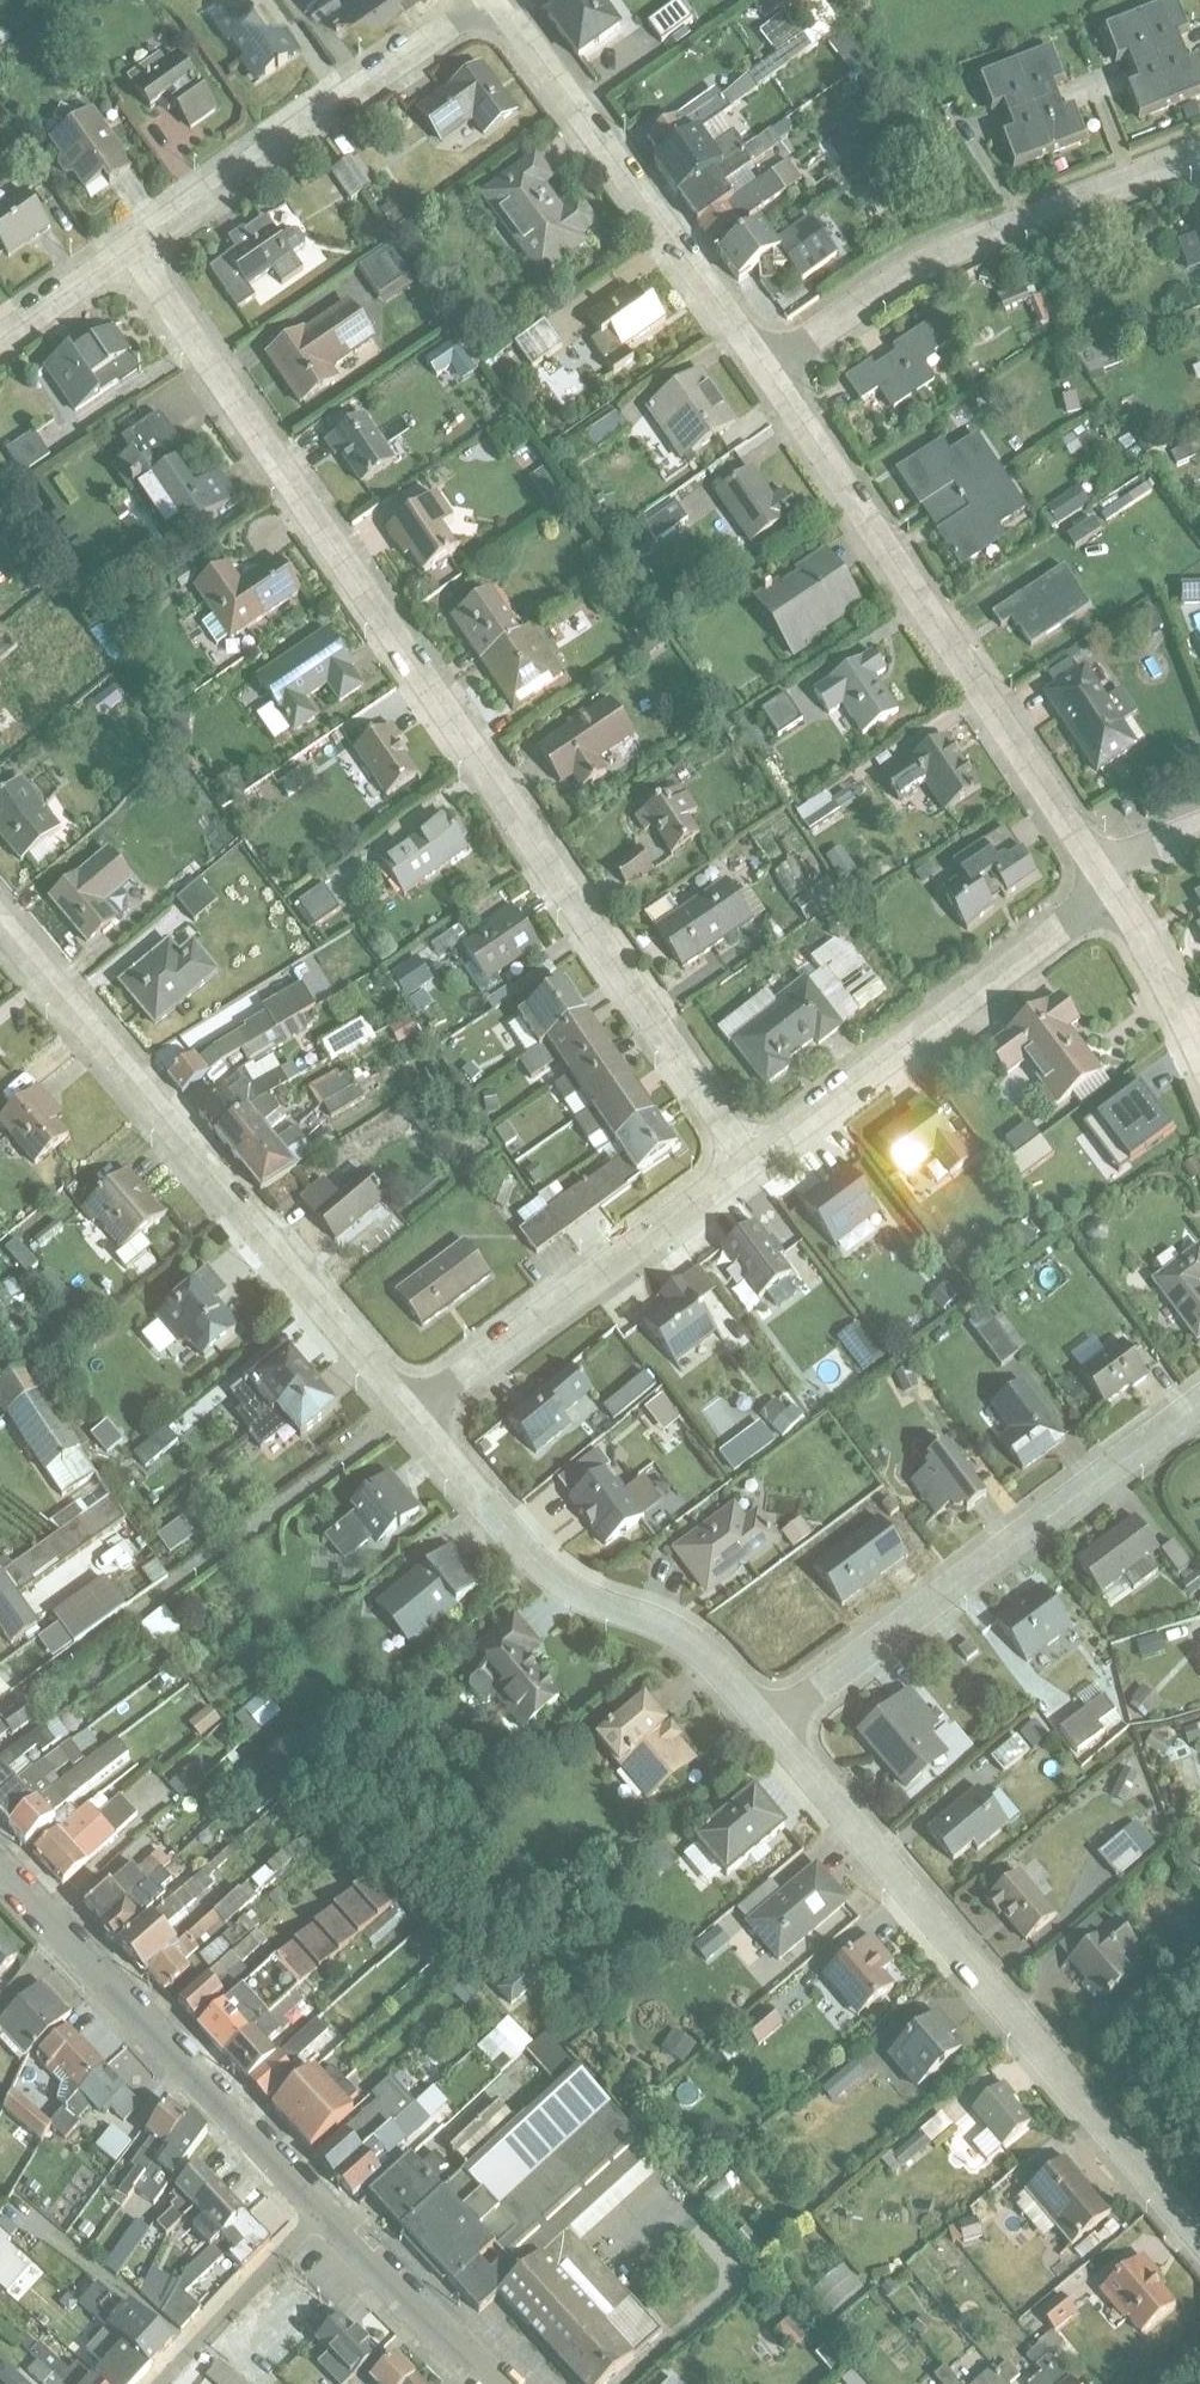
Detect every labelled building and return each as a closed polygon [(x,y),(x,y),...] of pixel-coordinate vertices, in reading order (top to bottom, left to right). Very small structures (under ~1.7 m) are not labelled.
[(127,6),(145,8),(146,0),(128,0),(127,6)] [(214,22),(254,78),(290,52),(254,0),(245,0),(214,22)] [(367,0),(316,0),(339,33),(373,9),(367,0)] [(373,9),(387,0),(367,0),(373,9)] [(577,60),(625,28),(606,0),(599,5),(596,0),(536,0),(577,60)] [(651,27),(662,43),(693,22),(681,6),(651,27)] [(1105,33),(1116,66),(1122,64),(1132,91),(1124,94),(1135,126),(1199,103),(1199,69),(1199,68),(1191,71),(1182,44),(1191,41),(1179,7),(1105,33)] [(12,43),(4,31),(0,34),(0,51),(12,43)] [(1053,53),(980,83),(993,116),(999,113),(1010,140),(1002,143),(1015,174),(1089,144),(1077,113),(1068,116),(1057,90),(1067,86),(1053,53)] [(158,60),(127,81),(149,112),(167,100),(189,132),(216,113),(177,56),(162,66),(158,60)] [(482,67),(418,114),(443,148),(472,126),(483,141),(518,115),(482,67)] [(88,114),(48,142),(89,201),(129,173),(88,114)] [(852,161),(867,126),(845,117),(831,153),(852,161)] [(647,139),(662,159),(690,139),(676,118),(647,139)] [(656,164),(679,197),(714,172),(722,167),(698,133),(690,139),(662,159),(656,164)] [(556,181),(535,153),(470,198),(535,291),(599,246),(593,237),(603,230),(581,200),(570,208),(552,184),(556,181)] [(355,156),(331,174),(352,202),(376,184),(355,156)] [(679,197),(700,226),(726,207),(734,201),(714,172),(679,197)] [(9,259),(50,231),(25,194),(0,211),(0,247),(9,259)] [(700,226),(720,255),(746,237),(726,207),(700,226)] [(780,241),(805,278),(842,253),(817,216),(780,241)] [(208,271),(237,314),(256,301),(249,291),(273,275),(281,288),(301,275),(266,222),(230,247),(235,253),(208,271)] [(746,237),(720,255),(739,282),(781,251),(762,225),(746,237)] [(1178,250),(1185,272),(1199,267),(1199,242),(1178,250)] [(392,251),(362,272),(380,297),(410,276),(392,251)] [(632,292),(587,323),(600,342),(610,335),(622,354),(667,323),(653,302),(643,309),(632,292)] [(268,357),(301,408),(330,390),(322,377),(375,343),(351,304),(268,357)] [(870,364),(841,383),(855,405),(878,390),(892,411),(937,382),(925,365),(958,343),(941,316),(892,348),(897,356),(874,371),(870,364)] [(544,328),(518,347),(535,370),(561,351),(544,328)] [(113,331),(49,371),(75,414),(140,374),(113,331)] [(458,340),(426,362),(436,378),(469,356),(458,340)] [(571,368),(545,383),(562,409),(587,394),(571,368)] [(651,410),(683,459),(739,424),(706,374),(651,410)] [(1063,398),(1069,417),(1081,413),(1075,394),(1063,398)] [(159,418),(124,443),(133,455),(118,466),(138,493),(152,483),(179,464),(187,458),(159,418)] [(367,419),(333,443),(359,479),(393,455),(367,419)] [(617,419),(589,439),(600,454),(627,434),(617,419)] [(34,437),(6,455),(22,479),(50,460),(34,437)] [(945,445),(899,475),(931,524),(1004,476),(979,439),(952,457),(945,445)] [(521,475),(538,472),(535,451),(518,454),(521,475)] [(152,483),(138,493),(165,532),(185,518),(194,531),(238,501),(218,473),(196,489),(179,464),(152,483)] [(753,470),(716,495),(755,551),(805,517),(788,492),(775,501),(753,470)] [(541,473),(528,482),(546,511),(559,502),(541,473)] [(931,524),(964,573),(1010,542),(1002,531),(1029,513),(1004,476),(931,524)] [(1064,528),(1089,510),(1078,494),(1053,512),(1064,528)] [(675,503),(646,523),(659,542),(688,522),(675,503)] [(386,532),(405,560),(412,555),(423,573),(453,553),(422,507),(386,532)] [(1073,552),(1102,537),(1094,522),(1065,537),(1073,552)] [(824,553),(754,599),(790,653),(860,607),(824,553)] [(226,570),(196,591),(230,642),(299,595),(275,560),(237,585),(226,570)] [(1034,650),(1091,616),(1061,566),(985,611),(1000,635),(1019,624),(1034,650)] [(451,623),(480,665),(525,634),(496,591),(451,623)] [(256,684),(292,736),(322,715),(312,700),(327,690),(337,705),(364,686),(327,634),(256,684)] [(525,634),(480,665),(513,712),(558,681),(525,634)] [(874,655),(813,694),(829,718),(842,709),(861,739),(900,714),(878,680),(886,674),(874,655)] [(1086,672),(1045,699),(1095,775),(1137,748),(1086,672)] [(119,697),(93,710),(100,723),(125,710),(119,697)] [(786,700),(763,716),(778,738),(801,721),(786,700)] [(569,734),(538,753),(559,788),(572,780),(579,791),(605,775),(596,760),(633,738),(613,706),(586,722),(584,719),(567,729),(569,734)] [(384,732),(355,752),(389,799),(418,779),(384,732)] [(947,739),(884,779),(898,800),(925,783),(944,814),(981,791),(947,739)] [(0,802),(0,839),(18,860),(30,849),(38,858),(66,834),(22,783),(0,802)] [(829,794),(797,814),(809,833),(866,797),(859,786),(834,802),(829,794)] [(680,792),(642,815),(670,858),(700,839),(688,820),(695,816),(680,792)] [(385,863),(404,890),(466,848),(447,820),(385,863)] [(1006,833),(955,866),(964,879),(945,891),(968,926),(996,907),(982,885),(993,878),(1007,898),(1036,879),(1006,833)] [(52,897),(89,942),(116,919),(104,905),(135,879),(109,849),(52,897)] [(642,851),(616,868),(626,883),(652,867),(642,851)] [(838,853),(826,862),(844,884),(856,875),(838,853)] [(194,857),(163,883),(173,895),(204,869),(194,857)] [(753,858),(737,867),(743,879),(759,870),(753,858)] [(817,904),(794,864),(774,875),(797,915),(817,904)] [(670,897),(643,915),(680,972),(759,920),(729,876),(678,909),(670,897)] [(200,882),(179,900),(195,919),(216,901),(200,882)] [(322,883),(299,899),(314,921),(337,906),(322,883)] [(516,914),(463,948),(486,983),(538,949),(516,914)] [(116,981),(155,1029),(224,974),(196,938),(179,952),(169,939),(116,981)] [(417,958),(393,974),(407,996),(431,980),(417,958)] [(768,990),(718,1026),(762,1086),(843,1027),(806,977),(775,1000),(768,990)] [(193,1051),(207,1068),(314,1009),(300,983),(261,1004),(264,1012),(193,1051)] [(566,983),(528,1008),(548,1039),(587,1013),(566,983)] [(1062,992),(984,1045),(1004,1074),(1023,1061),(1052,1104),(1101,1070),(1072,1027),(1081,1020),(1062,992)] [(587,1013),(548,1039),(616,1139),(653,1114),(587,1013)] [(324,1035),(331,1056),(372,1042),(365,1022),(324,1035)] [(193,1051),(166,1073),(180,1090),(207,1068),(193,1051)] [(311,1086),(328,1116),(364,1095),(347,1065),(311,1086)] [(35,1083),(0,1114),(0,1126),(34,1163),(69,1133),(56,1119),(63,1113),(35,1083)] [(1149,1085),(1132,1098),(1164,1141),(1181,1128),(1149,1085)] [(239,1110),(224,1092),(200,1113),(260,1189),(296,1168),(246,1104),(239,1110)] [(913,1113),(877,1141),(902,1174),(929,1154),(947,1177),(971,1158),(925,1097),(910,1109),(913,1113)] [(653,1114),(616,1139),(626,1155),(637,1169),(674,1145),(653,1114)] [(626,1155),(519,1229),(532,1248),(638,1175),(637,1169),(626,1155)] [(845,1165),(800,1198),(833,1243),(878,1210),(845,1165)] [(323,1176),(298,1196),(337,1244),(389,1203),(362,1170),(335,1191),(323,1176)] [(128,1171),(87,1206),(123,1247),(163,1212),(128,1171)] [(758,1223),(722,1250),(758,1298),(794,1272),(758,1223)] [(1016,1224),(1009,1235),(1030,1247),(1037,1235),(1016,1224)] [(464,1240),(397,1292),(423,1326),(490,1274),(464,1240)] [(1152,1278),(1199,1338),(1199,1337),(1199,1241),(1152,1278)] [(48,1268),(37,1277),(53,1298),(65,1289),(48,1268)] [(196,1276),(154,1312),(178,1341),(183,1336),(202,1359),(240,1326),(196,1276)] [(679,1278),(661,1292),(668,1301),(643,1319),(674,1361),(717,1331),(679,1278)] [(855,1325),(838,1338),(862,1369),(879,1356),(855,1325)] [(1095,1340),(1072,1356),(1105,1403),(1149,1373),(1125,1339),(1104,1353),(1095,1340)] [(236,1413),(248,1428),(273,1408),(312,1376),(291,1350),(235,1395),(244,1406),(236,1413)] [(97,1471),(28,1359),(0,1376),(0,1398),(59,1495),(97,1471)] [(510,1417),(537,1452),(573,1425),(565,1415),(597,1389),(578,1364),(510,1417)] [(601,1400),(614,1422),(664,1391),(651,1369),(601,1400)] [(276,1414),(251,1434),(260,1445),(287,1423),(298,1437),(336,1406),(312,1376),(273,1408),(276,1414)] [(1022,1381),(992,1404),(1011,1428),(999,1437),(1022,1468),(1064,1436),(1022,1381)] [(646,1404),(660,1426),(677,1415),(663,1393),(646,1404)] [(794,1399),(784,1407),(776,1397),(760,1410),(780,1435),(806,1413),(794,1399)] [(107,1450),(123,1436),(106,1417),(90,1431),(107,1450)] [(738,1466),(771,1437),(758,1421),(725,1451),(738,1466)] [(166,1428),(136,1453),(145,1464),(175,1439),(166,1428)] [(942,1523),(987,1483),(947,1437),(901,1477),(942,1523)] [(562,1475),(576,1494),(610,1467),(596,1449),(562,1475)] [(568,1500),(604,1546),(662,1502),(640,1473),(624,1486),(610,1467),(576,1494),(568,1500)] [(393,1475),(352,1507),(378,1540),(418,1507),(393,1475)] [(12,1647),(42,1628),(21,1593),(74,1560),(82,1573),(97,1564),(102,1572),(128,1557),(116,1537),(132,1527),(108,1487),(62,1515),(69,1527),(0,1568),(0,1628),(12,1647)] [(673,1547),(706,1591),(780,1537),(758,1506),(747,1514),(736,1500),(673,1547)] [(795,1545),(814,1530),(802,1514),(783,1529),(795,1545)] [(1134,1517),(1077,1559),(1101,1591),(1123,1575),(1132,1587),(1157,1569),(1147,1557),(1157,1549),(1134,1517)] [(904,1561),(872,1519),(813,1563),(844,1605),(904,1561)] [(1178,1540),(1164,1551),(1179,1571),(1193,1560),(1178,1540)] [(481,1583),(451,1545),(378,1602),(408,1640),(481,1583)] [(158,1557),(144,1565),(152,1580),(166,1572),(158,1557)] [(106,1573),(49,1612),(56,1623),(37,1635),(52,1656),(128,1604),(106,1573)] [(1041,1586),(995,1618),(1022,1656),(1068,1624),(1041,1586)] [(165,1603),(142,1622),(158,1642),(182,1624),(165,1603)] [(461,1654),(519,1726),(558,1695),(527,1657),(542,1645),(514,1611),(461,1654)] [(1080,1751),(1125,1717),(1104,1690),(1060,1724),(1080,1751)] [(273,1693),(248,1702),(257,1725),(281,1716),(273,1693)] [(912,1786),(950,1750),(899,1697),(861,1733),(912,1786)] [(644,1698),(595,1739),(644,1798),(694,1757),(644,1698)] [(23,1703),(3,1718),(12,1731),(33,1716),(23,1703)] [(209,1707),(190,1723),(200,1735),(219,1719),(209,1707)] [(0,1760),(0,1764),(6,1770),(37,1746),(42,1751),(66,1733),(54,1720),(0,1760)] [(1006,1772),(1044,1740),(1029,1722),(991,1754),(1006,1772)] [(90,1728),(46,1760),(58,1776),(102,1744),(90,1728)] [(39,1804),(52,1817),(126,1753),(118,1740),(39,1804)] [(16,1780),(6,1770),(0,1764),(0,1795),(16,1780)] [(180,1776),(170,1784),(180,1795),(190,1787),(180,1776)] [(0,1795),(0,1814),(9,1824),(34,1799),(16,1780),(0,1795)] [(1021,1824),(987,1783),(930,1830),(955,1861),(975,1844),(984,1854),(1021,1824)] [(756,1792),(699,1839),(727,1873),(783,1826),(756,1792)] [(97,1814),(115,1835),(138,1815),(119,1794),(97,1814)] [(34,1799),(9,1824),(27,1842),(52,1817),(39,1804),(34,1799)] [(86,1804),(59,1828),(88,1859),(115,1835),(97,1814),(86,1804)] [(1098,1856),(1118,1879),(1156,1846),(1136,1823),(1098,1856)] [(59,1828),(35,1850),(64,1881),(88,1859),(59,1828)] [(1031,1861),(985,1899),(999,1915),(1005,1910),(1028,1937),(1058,1912),(1043,1894),(1052,1886),(1031,1861)] [(814,1862),(747,1920),(777,1956),(845,1898),(814,1862)] [(267,1863),(252,1877),(260,1886),(275,1872),(267,1863)] [(111,1882),(85,1906),(100,1922),(126,1898),(111,1882)] [(176,1943),(169,1949),(181,1963),(248,1903),(236,1890),(176,1943)] [(126,1898),(100,1922),(115,1938),(141,1914),(126,1898)] [(149,1913),(120,1940),(147,1970),(169,1949),(176,1943),(149,1913)] [(1142,1944),(1120,1919),(1073,1961),(1106,1999),(1137,1972),(1125,1959),(1142,1944)] [(716,1927),(695,1948),(709,1962),(730,1942),(716,1927)] [(18,1958),(0,1938),(0,1973),(18,1958)] [(211,1969),(231,1952),(220,1938),(199,1954),(211,1969)] [(858,1947),(824,1977),(857,2016),(891,1986),(858,1947)] [(169,1949),(147,1970),(165,1990),(188,1970),(181,1963),(169,1949)] [(207,1975),(179,2002),(195,2019),(224,1993),(207,1975)] [(512,1991),(525,2010),(545,1997),(533,1978),(512,1991)] [(0,2020),(0,2028),(26,2056),(73,2013),(43,1981),(0,2020)] [(469,1982),(455,1991),(464,2006),(478,1997),(469,1982)] [(224,2002),(200,2024),(225,2053),(250,2031),(224,2002)] [(768,2007),(743,2030),(756,2044),(781,2022),(768,2007)] [(953,2035),(935,2016),(889,2060),(917,2089),(956,2052),(946,2042),(953,2035)] [(521,2057),(534,2044),(508,2019),(495,2032),(521,2057)] [(659,2051),(683,2067),(697,2044),(674,2028),(659,2051)] [(250,2031),(225,2053),(250,2080),(275,2058),(250,2031)] [(719,2047),(728,2062),(749,2049),(739,2034),(719,2047)] [(530,2052),(551,2076),(568,2060),(547,2037),(530,2052)] [(275,2058),(250,2080),(267,2098),(296,2073),(279,2054),(275,2058)] [(852,2063),(820,2090),(831,2103),(863,2075),(852,2063)] [(315,2068),(273,2104),(309,2147),(352,2111),(315,2068)] [(479,2192),(463,2208),(521,2271),(566,2230),(651,2152),(578,2072),(464,2175),(479,2192)] [(1000,2087),(972,2111),(1003,2147),(1031,2122),(1000,2087)] [(155,2211),(210,2130),(168,2101),(146,2133),(153,2138),(120,2187),(155,2211)] [(937,2116),(891,2154),(901,2165),(947,2127),(937,2116)] [(387,2124),(359,2150),(376,2168),(404,2142),(387,2124)] [(112,2126),(95,2146),(115,2163),(132,2143),(112,2126)] [(343,2133),(317,2157),(333,2174),(359,2150),(343,2133)] [(359,2150),(333,2174),(350,2193),(376,2168),(359,2150)] [(412,2155),(370,2194),(478,2311),(497,2293),(521,2271),(463,2208),(412,2155)] [(1064,2157),(1027,2188),(1072,2243),(1110,2212),(1064,2157)] [(156,2303),(179,2331),(277,2249),(209,2169),(153,2217),(167,2234),(187,2217),(216,2252),(156,2303)] [(649,2265),(686,2222),(670,2208),(633,2250),(649,2265)] [(14,2292),(33,2261),(1,2242),(13,2224),(1,2216),(0,2219),(0,2283),(14,2292)] [(957,2244),(982,2237),(977,2218),(952,2225),(957,2244)] [(134,2219),(109,2265),(124,2273),(150,2227),(134,2219)] [(497,2293),(581,2383),(601,2383),(659,2331),(566,2230),(521,2271),(497,2293)] [(1135,2263),(1103,2291),(1141,2333),(1172,2305),(1135,2263)] [(1060,2296),(1040,2313),(1054,2329),(1073,2312),(1060,2296)] [(338,2317),(317,2337),(353,2374),(374,2353),(338,2317)] [(787,2317),(777,2337),(800,2348),(810,2329),(787,2317)] [(107,2370),(125,2344),(103,2329),(85,2356),(107,2370)] [(93,2383),(142,2383),(168,2355),(141,2331),(93,2383)] [(1040,2343),(1026,2354),(1040,2370),(1026,2381),(1029,2383),(1065,2383),(1071,2380),(1040,2343)] [(22,2372),(38,2383),(86,2383),(92,2377),(76,2365),(72,2371),(40,2348),(22,2372)] [(831,2376),(841,2369),(827,2348),(816,2355),(831,2376)] [(370,2379),(375,2383),(408,2383),(414,2377),(393,2356),(370,2379)] [(1020,2376),(1003,2360),(979,2383),(1012,2383),(1020,2376)] [(201,2383),(246,2383),(223,2362),(201,2383)] [(947,2369),(935,2377),(940,2383),(957,2383),(947,2369)]
